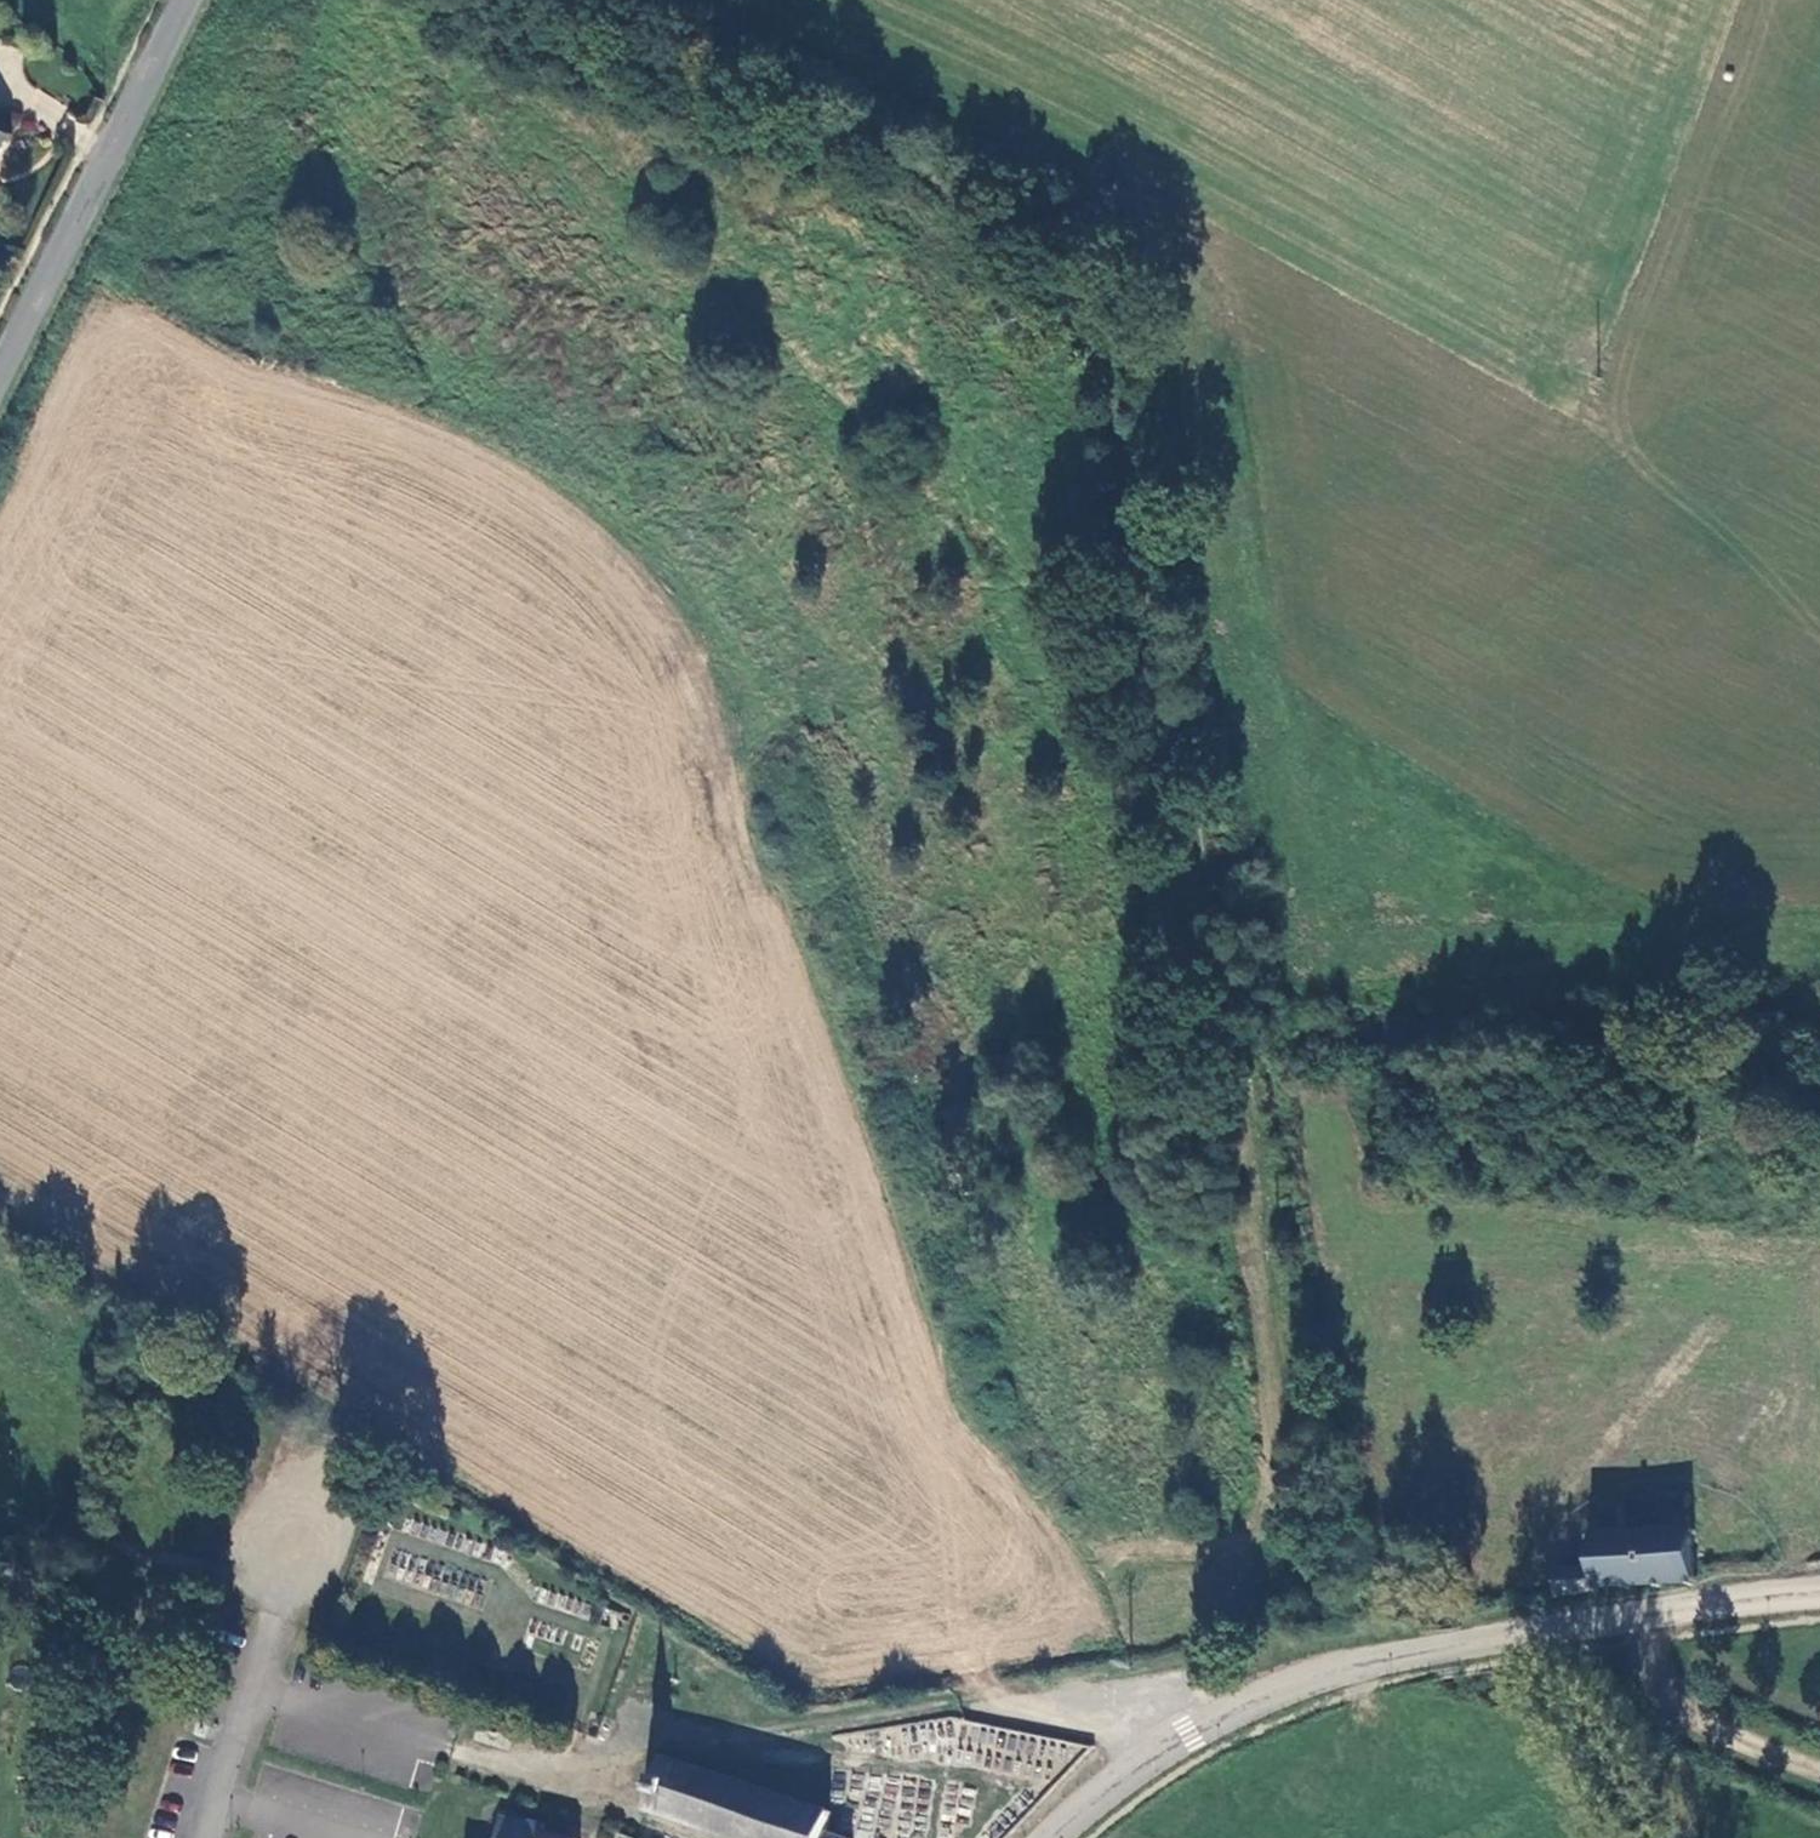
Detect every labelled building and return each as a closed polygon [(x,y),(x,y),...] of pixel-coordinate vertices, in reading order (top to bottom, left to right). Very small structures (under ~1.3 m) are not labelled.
[(18,147),(0,137),(0,179),(18,147)] [(1700,1589),(1696,1527),(1589,1535),(1591,1568),(1557,1570),(1560,1599),(1700,1589)] [(672,1760),(654,1813),(726,1837),(835,1837),(834,1837),(841,1818),(672,1760)] [(548,1834),(548,1827),(504,1820),(500,1837),(559,1837),(548,1834)]
